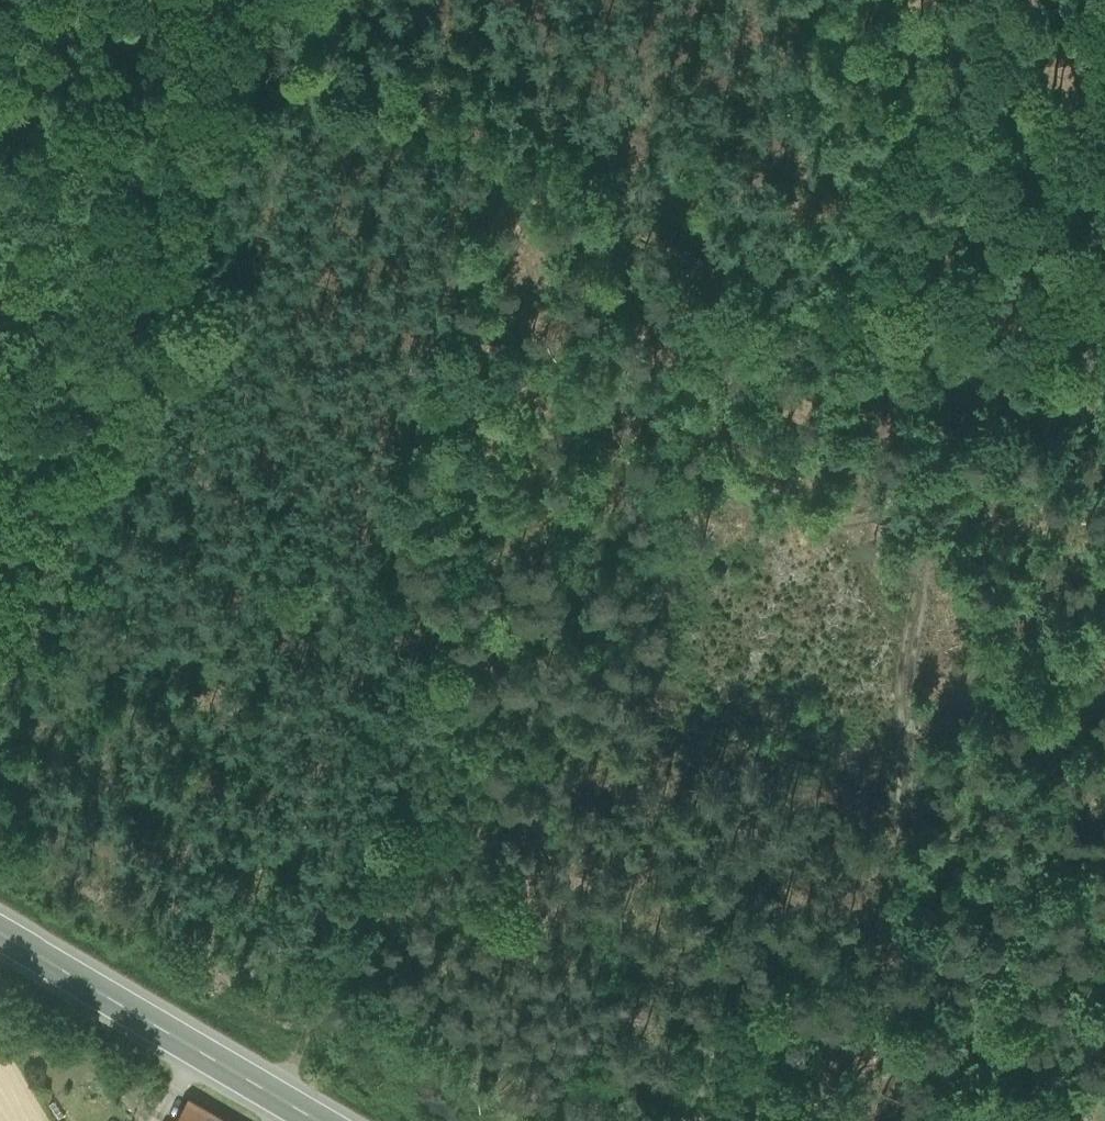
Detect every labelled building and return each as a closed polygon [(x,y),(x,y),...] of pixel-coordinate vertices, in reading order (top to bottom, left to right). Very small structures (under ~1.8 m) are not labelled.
[(189,1098),(177,1120),(230,1120),(189,1098)]
